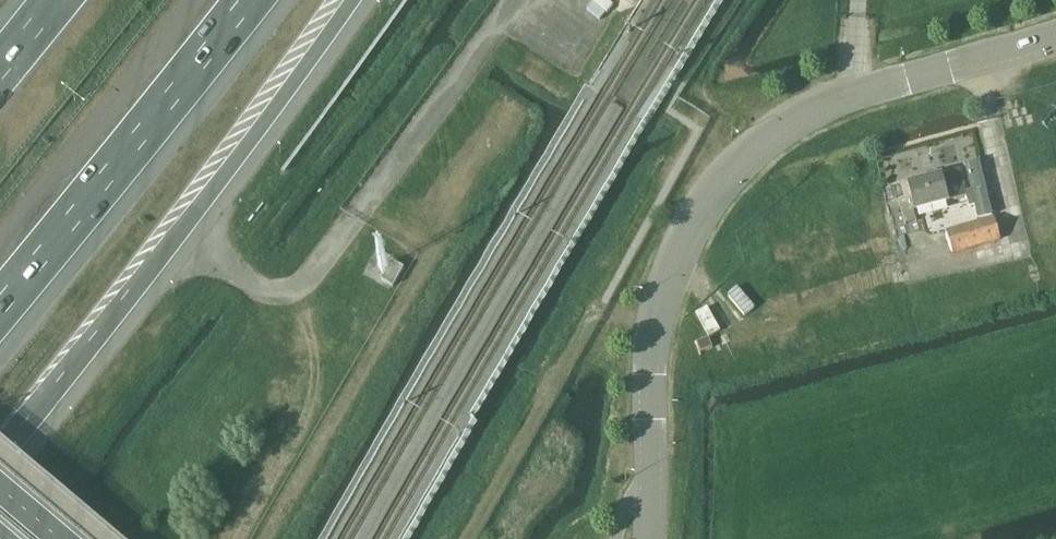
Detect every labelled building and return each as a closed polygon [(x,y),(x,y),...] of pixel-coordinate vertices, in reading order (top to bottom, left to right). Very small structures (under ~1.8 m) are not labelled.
[(978,161),(964,165),(972,191),(967,192),(971,206),(975,204),(979,218),(993,214),(978,161)] [(950,200),(967,195),(960,169),(907,183),(911,199),(900,202),(906,224),(918,221),(915,211),(951,201),(950,200)] [(952,255),(1001,240),(994,217),(945,232),(952,255)]
